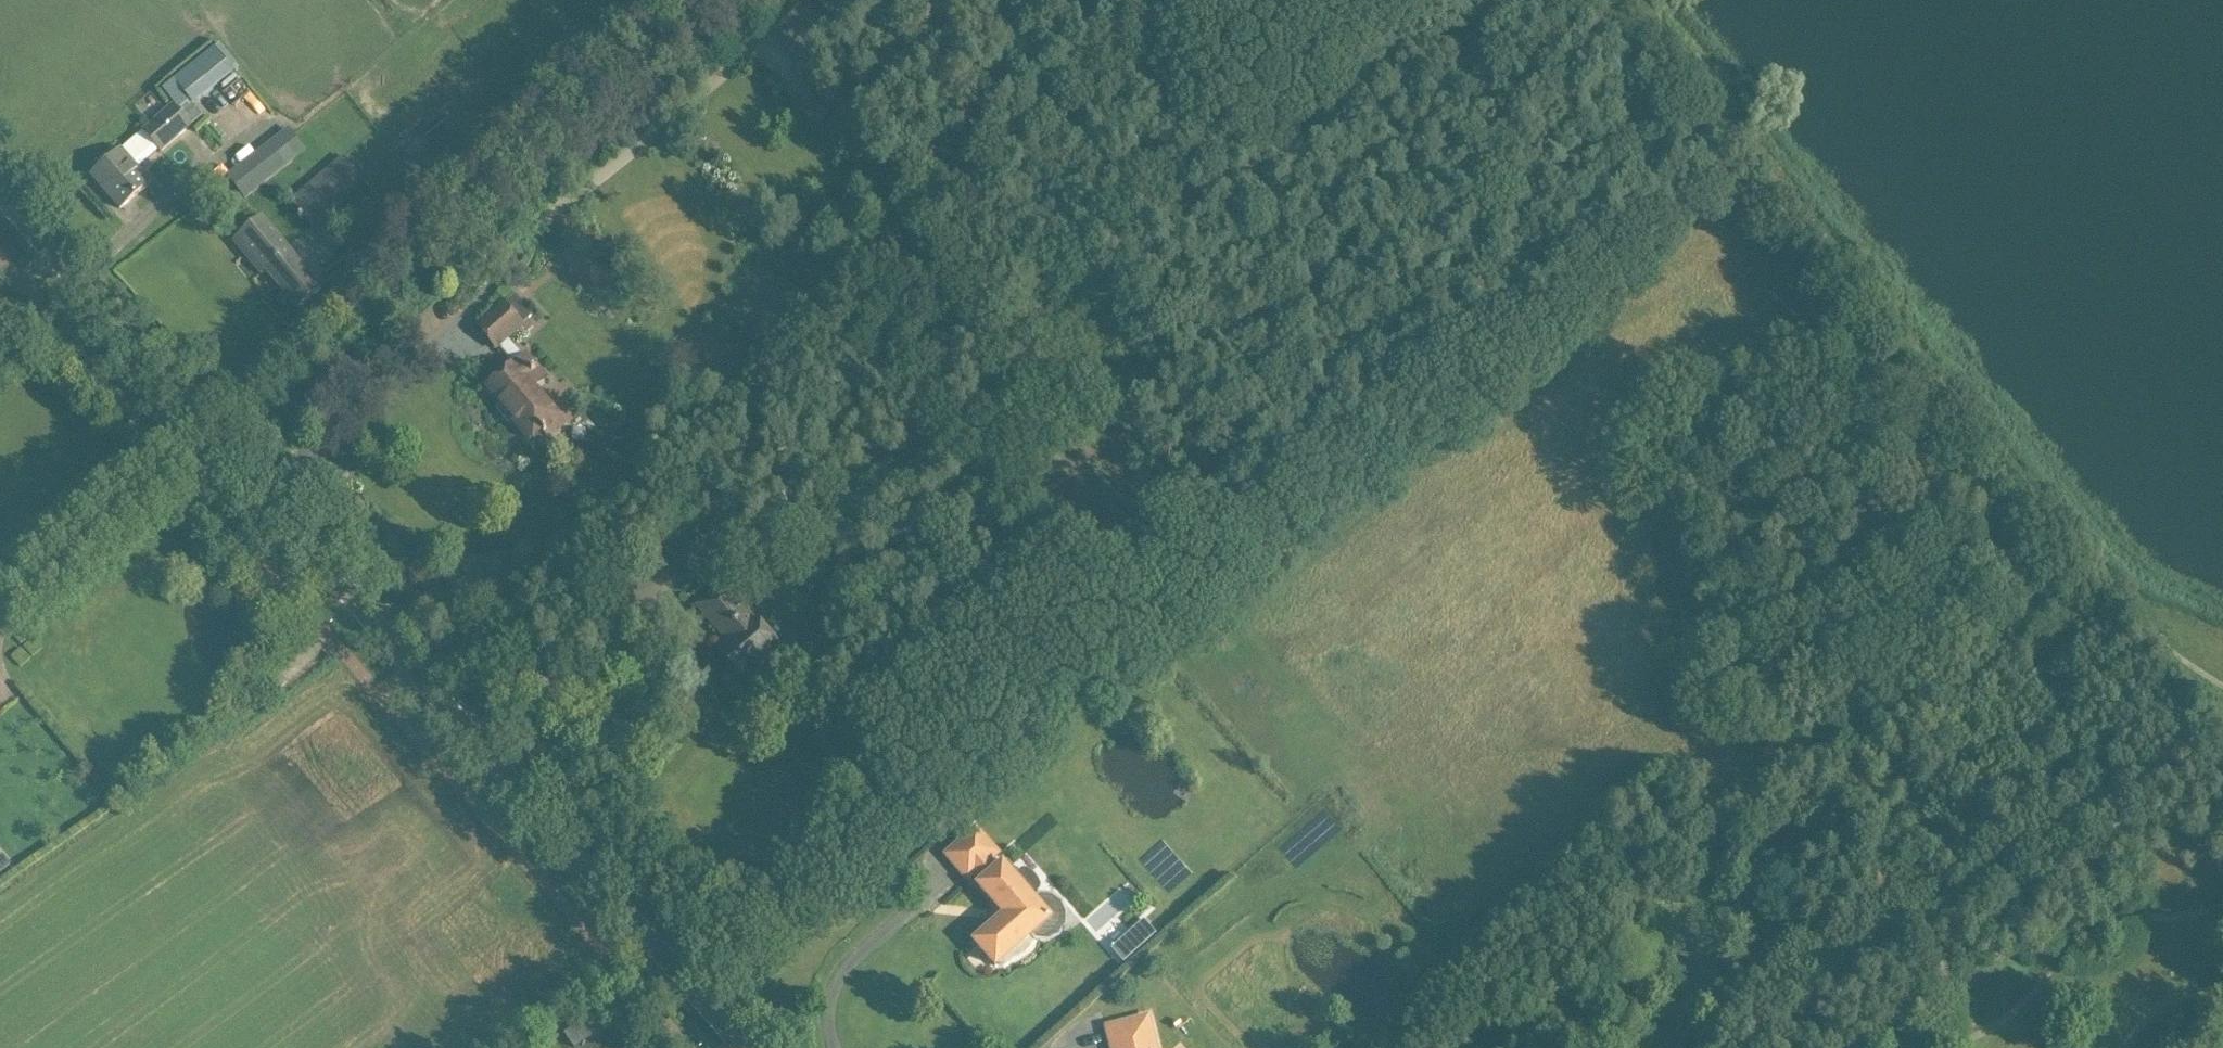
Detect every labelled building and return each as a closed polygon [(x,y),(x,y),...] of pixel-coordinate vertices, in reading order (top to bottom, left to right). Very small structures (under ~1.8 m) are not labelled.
[(173,105),(143,130),(161,151),(191,126),(173,105)] [(275,138),(227,176),(244,199),(293,161),(275,138)] [(121,149),(108,161),(91,176),(120,209),(150,182),(121,149)] [(368,184),(344,156),(291,201),(314,229),(368,184)] [(298,309),(315,295),(321,289),(261,217),(238,237),(255,257),(251,261),(262,274),(266,271),(298,309)] [(525,322),(524,321),(533,313),(515,294),(479,328),(498,348),(500,346),(516,364),(488,389),(501,404),(506,399),(521,415),(513,422),(529,440),(540,430),(544,435),(546,433),(549,437),(559,428),(569,420),(536,381),(545,373),(527,352),(524,355),(508,338),(525,322)] [(687,574),(716,550),(696,527),(668,551),(687,574)] [(744,681),(761,666),(781,649),(756,620),(754,622),(722,585),(698,606),(723,635),(726,632),(733,640),(720,652),(744,681)] [(277,691),(287,683),(278,674),(269,682),(277,691)] [(946,855),(968,880),(975,874),(982,882),(978,885),(995,905),(994,924),(974,942),(995,966),(1032,934),(1037,939),(1049,940),(1058,935),(1065,925),(1066,913),(1061,903),(1052,897),(1040,896),(1034,901),(1002,864),(999,868),(992,860),(998,854),(976,829),(946,855)] [(1144,923),(1112,950),(1123,963),(1156,936),(1144,923)] [(1148,1017),(1107,1027),(1112,1047),(1156,1047),(1148,1017)]
